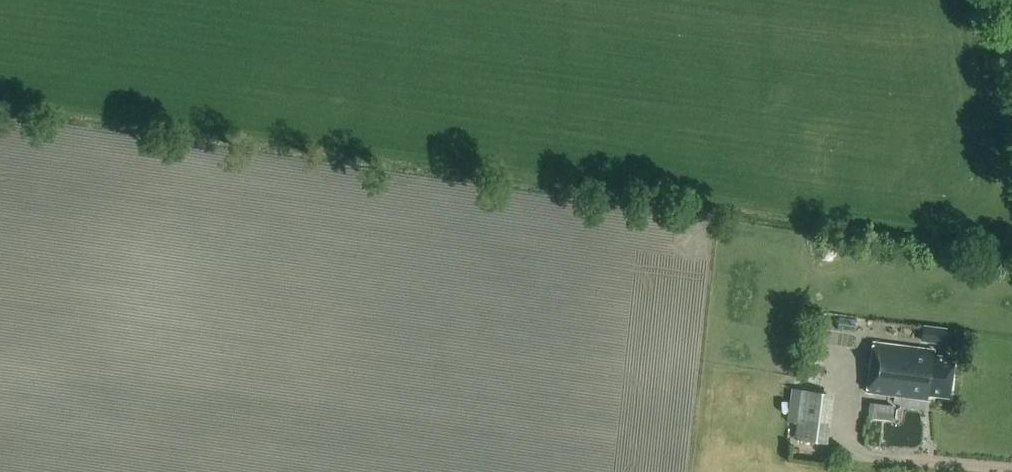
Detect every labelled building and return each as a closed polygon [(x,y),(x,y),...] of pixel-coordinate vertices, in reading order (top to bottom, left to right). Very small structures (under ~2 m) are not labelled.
[(947,328),(923,325),(921,339),(945,342),(947,328)] [(948,396),(953,357),(933,354),(933,349),(875,341),(868,391),(926,399),(927,393),(948,396)] [(805,390),(803,403),(825,405),(827,392),(805,390)] [(892,420),(894,405),(870,402),(867,416),(892,420)] [(820,440),(822,427),(800,424),(799,437),(820,440)]
